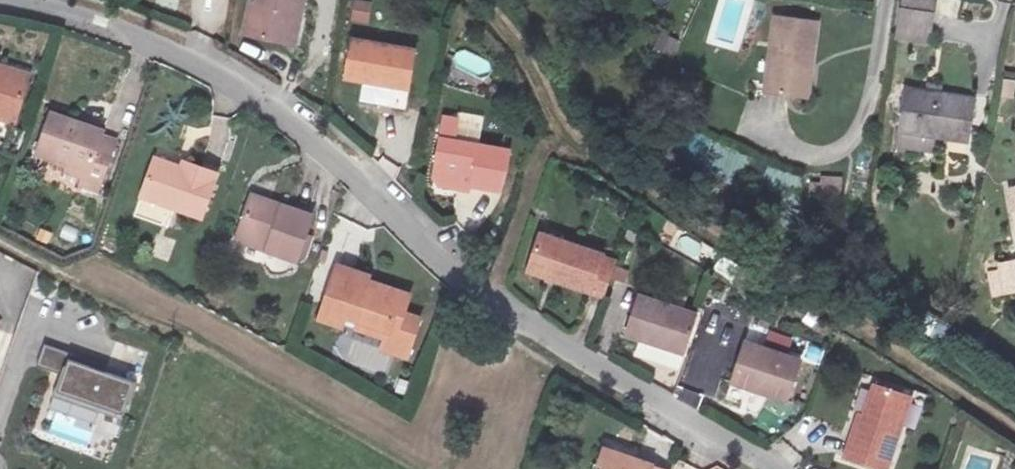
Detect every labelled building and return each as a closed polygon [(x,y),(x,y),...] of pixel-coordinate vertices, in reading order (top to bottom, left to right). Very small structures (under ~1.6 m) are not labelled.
[(242,24),(291,31),(295,0),(244,0),(242,24)] [(350,20),(370,23),(373,1),(365,0),(353,0),(350,20)] [(898,41),(935,41),(935,0),(898,0),(898,41)] [(958,20),(962,0),(942,0),(938,15),(958,20)] [(812,29),(773,23),(763,100),(803,104),(812,29)] [(661,31),(654,46),(674,56),(681,41),(661,31)] [(405,46),(340,35),(335,77),(400,86),(405,46)] [(14,70),(0,65),(0,109),(14,70)] [(946,99),(903,93),(897,135),(934,140),(935,132),(969,137),(974,104),(946,99)] [(91,117),(38,98),(27,137),(56,147),(53,156),(76,163),(78,155),(94,160),(103,128),(89,123),(91,117)] [(500,143),(435,132),(430,173),(494,183),(500,143)] [(194,224),(209,175),(177,165),(173,177),(147,167),(135,206),(194,224)] [(841,176),(811,181),(814,197),(844,193),(841,176)] [(277,196),(245,187),(230,232),(293,253),(306,214),(274,204),(277,196)] [(687,235),(679,248),(694,258),(702,245),(687,235)] [(593,314),(603,285),(585,279),(588,269),(526,248),(513,285),(593,314)] [(996,262),(1000,289),(1014,287),(1014,260),(996,262)] [(316,324),(369,343),(372,334),(393,339),(405,302),(373,292),(374,286),(335,272),(316,324)] [(616,334),(680,354),(694,310),(630,291),(616,334)] [(935,321),(930,339),(947,344),(952,325),(935,321)] [(389,350),(393,339),(372,334),(369,343),(389,350)] [(791,394),(800,353),(741,338),(731,377),(791,394)] [(140,375),(43,342),(34,368),(63,378),(59,393),(126,415),(140,375)] [(922,410),(890,394),(875,424),(867,421),(845,462),(859,468),(890,468),(922,410)] [(658,463),(608,445),(598,468),(656,468),(658,463)]
